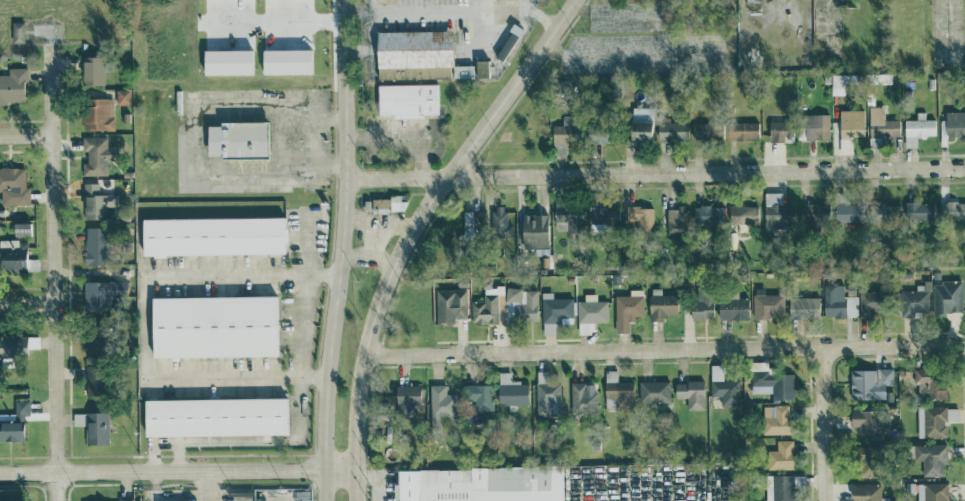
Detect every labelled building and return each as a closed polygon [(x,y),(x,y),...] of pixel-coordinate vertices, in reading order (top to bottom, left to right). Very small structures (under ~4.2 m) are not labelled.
[(23,42),(24,22),(12,21),(11,41),(23,42)] [(451,30),(375,31),(375,67),(452,66),(451,30)] [(82,84),(104,83),(103,56),(81,56),(82,84)] [(487,60),(475,60),(476,77),(488,77),(487,60)] [(473,77),(473,65),(452,65),(452,78),(473,77)] [(23,81),(27,81),(27,67),(8,67),(8,74),(0,74),(0,103),(23,102),(23,81)] [(376,78),(395,78),(395,68),(376,68),(376,78)] [(376,84),(377,114),(391,114),(392,118),(422,117),(422,114),(438,113),(437,83),(376,84)] [(129,104),(130,89),(116,89),(116,103),(129,104)] [(113,129),(113,97),(81,98),(82,129),(113,129)] [(899,136),(899,119),(884,119),(883,106),(868,106),(869,137),(899,136)] [(862,109),(839,110),(839,136),(863,136),(862,109)] [(917,147),(916,136),(935,136),(935,119),(925,119),(925,111),(916,111),(916,119),(903,119),(904,147),(917,147)] [(945,135),(964,135),(964,111),(945,111),(945,135)] [(828,113),(803,114),(804,139),(829,138),(828,113)] [(579,114),(562,115),(562,125),(551,125),(552,143),(580,142),(579,114)] [(629,140),(650,141),(650,120),(630,119),(629,140)] [(207,158),(267,156),(266,120),(219,121),(219,125),(206,125),(207,158)] [(687,139),(687,121),(657,121),(657,140),(687,139)] [(693,138),(719,139),(719,129),(714,129),(715,122),(694,121),(693,138)] [(758,138),(757,121),(728,122),(728,139),(758,138)] [(769,141),(793,141),(792,121),(769,121),(769,141)] [(590,143),(608,142),(607,123),(589,124),(590,143)] [(82,175),(107,174),(107,159),(117,159),(116,147),(106,147),(106,136),(82,136),(82,150),(86,150),(87,162),(82,162),(82,175)] [(28,205),(29,186),(24,186),(24,167),(0,167),(0,204),(28,205)] [(117,193),(98,193),(98,183),(83,183),(83,218),(107,218),(107,206),(117,206),(117,193)] [(371,197),(371,212),(402,211),(402,196),(371,197)] [(582,229),(583,199),(554,199),(554,229),(582,229)] [(933,219),(934,202),(905,201),(905,218),(933,219)] [(941,201),(941,218),(964,218),(964,201),(941,201)] [(587,205),(588,225),(618,224),(617,203),(587,205)] [(821,229),(821,203),(799,204),(799,230),(821,229)] [(859,203),(835,203),(834,220),(859,221),(859,203)] [(900,203),(876,203),(876,219),(900,218),(900,203)] [(626,221),(635,220),(636,231),(653,231),(652,205),(626,206),(626,221)] [(721,205),(693,206),(694,224),(722,223),(721,205)] [(492,241),(512,241),(512,225),(506,225),(505,206),(491,206),(492,241)] [(666,207),(667,233),(688,233),(688,207),(666,207)] [(462,210),(463,241),(477,240),(476,210),(462,210)] [(547,214),(521,214),(522,248),(534,248),(534,255),(548,254),(547,214)] [(141,219),(141,255),(285,253),(284,217),(141,219)] [(28,222),(12,223),(12,235),(29,235),(28,222)] [(84,264),(106,263),(106,227),(84,227),(84,264)] [(83,313),(117,312),(116,299),(126,298),(126,280),(82,281),(83,313)] [(933,313),(961,312),(960,280),(932,281),(933,313)] [(916,290),(900,290),(899,316),(913,316),(914,312),(928,312),(929,282),(916,282),(916,290)] [(842,284),(823,285),(823,317),(856,316),(856,296),(843,296),(842,284)] [(696,299),(691,299),(690,319),(712,319),(713,285),(696,285),(696,299)] [(858,286),(859,321),(881,320),(880,285),(858,286)] [(536,321),(536,289),(504,289),(504,286),(484,286),(484,300),(471,300),(471,321),(536,321)] [(676,294),(661,294),(660,287),(648,288),(649,320),(664,320),(664,314),(676,314),(676,294)] [(436,323),(455,323),(455,318),(466,318),(466,288),(435,289),(436,323)] [(643,318),(642,289),(629,289),(629,295),(614,295),(614,332),(628,332),(628,318),(643,318)] [(747,319),(747,297),(738,298),(738,291),(717,291),(718,319),(747,319)] [(541,334),(555,333),(554,318),(572,318),(572,297),(552,298),(552,292),(541,292),(541,334)] [(577,301),(577,333),(593,333),(593,322),(607,322),(607,301),(596,301),(595,294),(583,294),(584,301),(577,301)] [(752,318),(783,317),(783,294),(752,295),(752,318)] [(151,357),(278,355),(277,295),(150,297),(151,357)] [(788,317),(818,318),(818,297),(788,296),(788,317)] [(26,355),(26,348),(39,348),(38,335),(0,335),(0,356),(26,355)] [(720,405),(735,405),(735,380),(723,379),(723,364),(710,364),(710,395),(720,396),(720,405)] [(85,394),(101,395),(102,366),(85,366),(85,394)] [(850,369),(851,399),(885,398),(885,384),(893,384),(893,368),(850,369)] [(943,397),(943,368),(914,369),(914,383),(917,383),(917,398),(943,397)] [(561,382),(548,382),(548,371),(536,370),(535,415),(560,416),(561,382)] [(605,409),(633,408),(633,381),(617,381),(616,370),(604,370),(605,409)] [(510,372),(497,372),(498,405),(508,405),(508,411),(516,410),(516,404),(528,404),(527,383),(519,383),(519,380),(510,380),(510,372)] [(793,372),(751,372),(751,384),(764,384),(764,393),(772,393),(772,399),(793,399),(793,372)] [(668,380),(639,381),(639,402),(669,401),(668,380)] [(596,413),(595,381),(570,382),(571,414),(596,413)] [(675,381),(674,398),(687,398),(687,409),(703,409),(703,381),(675,381)] [(446,384),(430,384),(429,426),(442,426),(442,419),(453,419),(453,393),(446,393),(446,384)] [(493,384),(463,384),(463,400),(474,400),(474,421),(492,421),(493,384)] [(419,385),(395,385),(396,413),(414,413),(414,404),(419,404),(419,385)] [(287,397),(143,400),(144,436),(288,434),(287,397)] [(10,414),(10,418),(0,418),(0,419),(28,420),(29,400),(15,399),(14,414),(10,414)] [(789,405),(762,405),(762,434),(789,434),(789,405)] [(918,437),(946,436),(945,405),(917,406),(918,437)] [(880,410),(851,409),(850,425),(857,426),(857,433),(880,434),(880,410)] [(108,444),(108,412),(72,412),(73,425),(85,425),(85,444),(108,444)] [(22,422),(0,423),(0,440),(22,440),(22,422)] [(792,468),(792,440),(776,440),(776,449),(766,450),(766,469),(792,468)] [(946,443),(914,444),(914,460),(922,460),(922,476),(942,475),(942,464),(947,464),(946,443)] [(855,476),(877,475),(877,445),(855,446),(855,476)] [(397,484),(394,484),(395,500),(432,500),(563,500),(562,465),(396,470),(397,484)] [(793,474),(765,475),(765,500),(793,500),(793,474)] [(946,482),(917,483),(917,500),(946,500),(946,482)] [(880,484),(851,483),(851,500),(856,500),(880,500),(880,484)]
